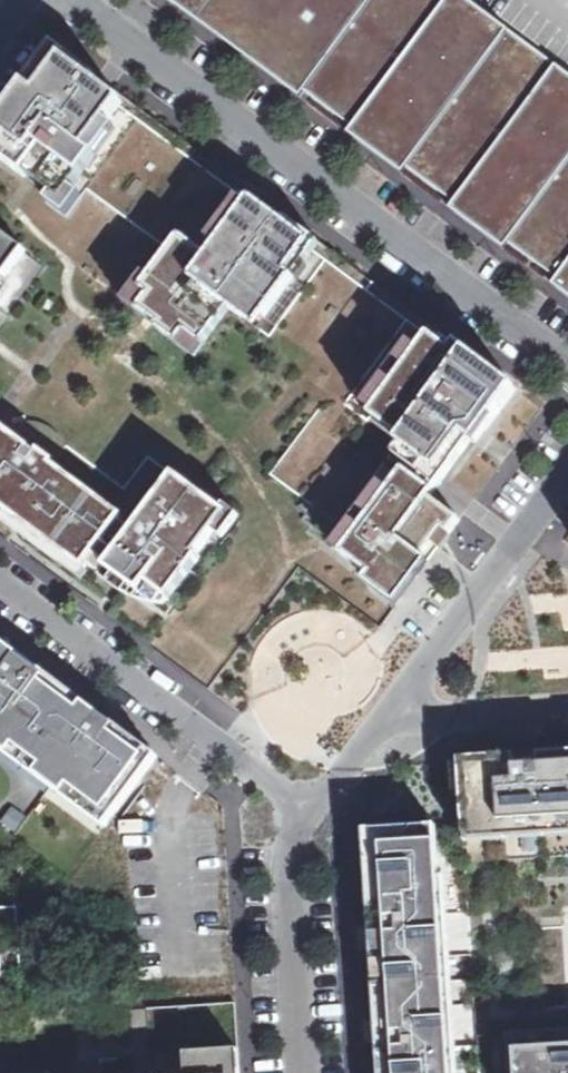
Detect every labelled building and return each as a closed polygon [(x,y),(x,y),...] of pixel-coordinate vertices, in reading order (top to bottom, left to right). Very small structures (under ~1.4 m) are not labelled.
[(467,0),(171,0),(567,297),(567,75),(467,0)] [(148,234),(205,157),(57,48),(0,124),(0,130),(9,137),(0,148),(0,158),(27,178),(29,176),(54,194),(65,202),(79,183),(90,191),(148,234)] [(9,137),(0,130),(0,148),(9,137)] [(317,358),(373,282),(255,194),(249,202),(235,191),(240,183),(205,157),(148,234),(165,247),(175,234),(181,239),(171,252),(180,258),(168,275),(187,289),(160,325),(158,329),(194,356),(229,308),(269,337),(276,328),(317,358)] [(69,218),(90,191),(79,183),(65,202),(54,194),(48,202),(69,218)] [(2,277),(4,279),(25,252),(0,233),(0,279),(2,277)] [(180,258),(171,252),(132,304),(160,325),(187,289),(168,275),(180,258)] [(517,389),(373,282),(317,358),(304,375),(332,396),(275,474),(342,524),(326,546),(398,598),(456,519),(433,503),(517,389)] [(0,434),(0,507),(86,570),(89,565),(99,573),(132,529),(122,521),(125,517),(56,465),(57,463),(41,451),(40,453),(5,427),(0,434)] [(132,529),(99,573),(104,576),(109,570),(142,594),(149,585),(170,601),(203,557),(199,555),(217,532),(230,514),(225,511),(177,475),(135,531),(132,529)] [(230,514),(217,532),(225,539),(242,516),(228,506),(225,511),(230,514)] [(0,507),(0,515),(4,518),(2,520),(84,580),(89,573),(86,570),(0,507)] [(109,570),(104,576),(103,577),(126,594),(141,600),(151,603),(167,605),(170,601),(149,585),(142,594),(109,570)] [(53,787),(106,827),(158,758),(0,640),(0,747),(53,787)] [(465,830),(467,863),(567,856),(567,757),(461,764),(465,830)] [(19,833),(27,816),(10,808),(2,826),(19,833)] [(386,1072),(481,1072),(479,1046),(450,1047),(442,916),(470,913),(467,866),(467,863),(465,830),(371,836),(386,1072)] [(478,1038),(479,1046),(481,1072),(531,1072),(530,1054),(567,1052),(567,1033),(478,1038)] [(239,1046),(185,1049),(187,1072),(241,1072),(239,1046)] [(530,1054),(531,1072),(567,1072),(567,1052),(530,1054)] [(12,1070),(9,1067),(7,1065),(2,1061),(0,1060),(0,1072),(14,1072),(12,1070)]
